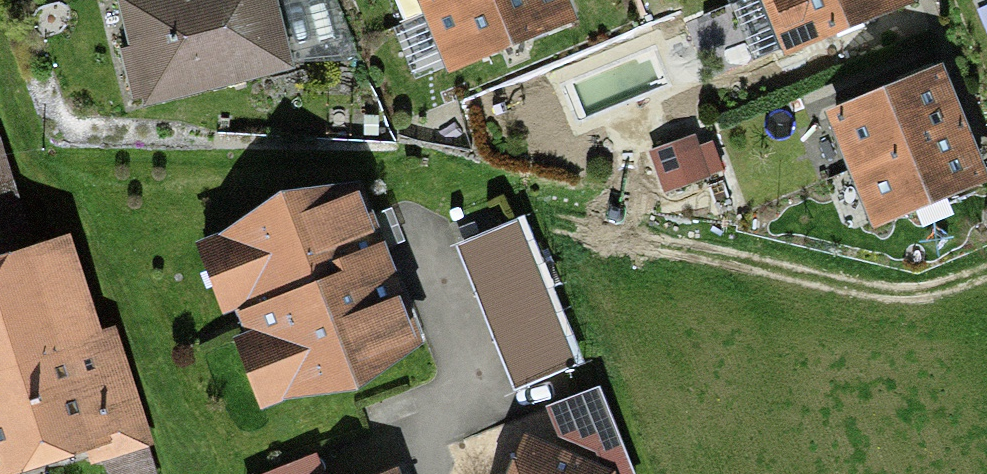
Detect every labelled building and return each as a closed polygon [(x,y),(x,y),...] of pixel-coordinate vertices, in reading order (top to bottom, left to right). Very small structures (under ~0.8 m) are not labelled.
[(296,68),(279,0),(120,0),(131,42),(120,45),(135,106),(296,68)] [(565,0),(393,0),(401,20),(428,9),(451,64),(571,16),(565,0)] [(912,0),(775,0),(796,50),(913,2),(912,0)] [(984,176),(969,140),(960,118),(941,71),(835,115),(878,219),(984,176)] [(650,146),(666,188),(711,172),(695,129),(650,146)] [(2,132),(0,133),(0,469),(85,443),(90,461),(105,456),(111,473),(158,473),(149,443),(155,441),(118,319),(101,324),(71,225),(34,236),(2,132)] [(284,393),(411,342),(383,268),(354,190),(199,245),(225,316),(236,311),(243,331),(233,333),(259,403),(284,393)] [(512,219),(468,236),(527,383),(571,365),(512,219)] [(600,458),(616,465),(619,473),(639,473),(601,380),(547,398),(557,430),(594,446),(600,458)] [(526,426),(505,473),(619,473),(616,465),(600,458),(526,426)] [(249,473),(326,473),(317,449),(249,473)] [(400,460),(361,473),(405,473),(400,460)]
